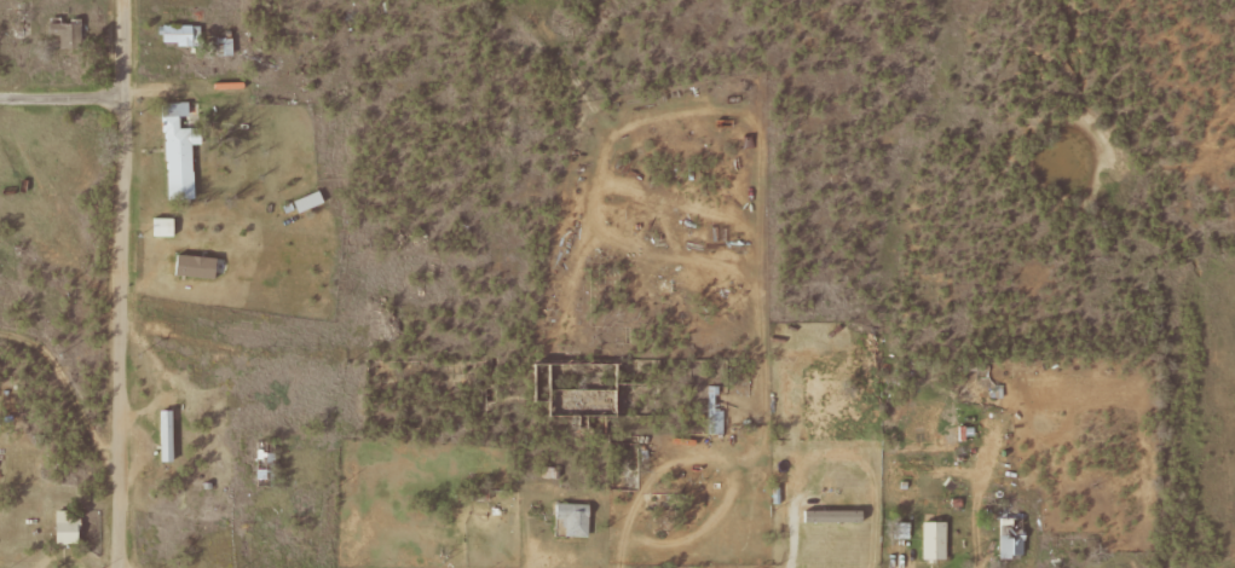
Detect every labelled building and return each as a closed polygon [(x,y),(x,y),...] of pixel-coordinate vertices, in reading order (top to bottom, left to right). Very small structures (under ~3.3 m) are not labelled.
[(48,47),(79,48),(80,21),(49,20),(48,47)] [(161,44),(200,45),(200,25),(161,24),(161,44)] [(231,37),(215,38),(216,55),(232,55),(231,37)] [(167,199),(194,198),(191,144),(201,144),(200,127),(179,128),(179,115),(188,114),(188,101),(162,103),(167,199)] [(322,204),(319,191),(293,198),(296,210),(322,204)] [(151,236),(174,237),(175,218),(152,217),(151,236)] [(215,258),(175,253),(172,274),(213,279),(215,258)] [(709,434),(721,434),(720,385),(709,386),(709,434)] [(158,409),(159,461),(171,461),(170,409),(158,409)] [(587,536),(587,503),(553,503),(553,519),(564,519),(564,535),(587,536)] [(78,518),(66,517),(66,510),(53,509),(52,543),(78,544),(78,518)] [(861,521),(860,509),(802,510),(803,522),(861,521)] [(922,558),(944,558),(944,522),(922,522),(922,558)]
